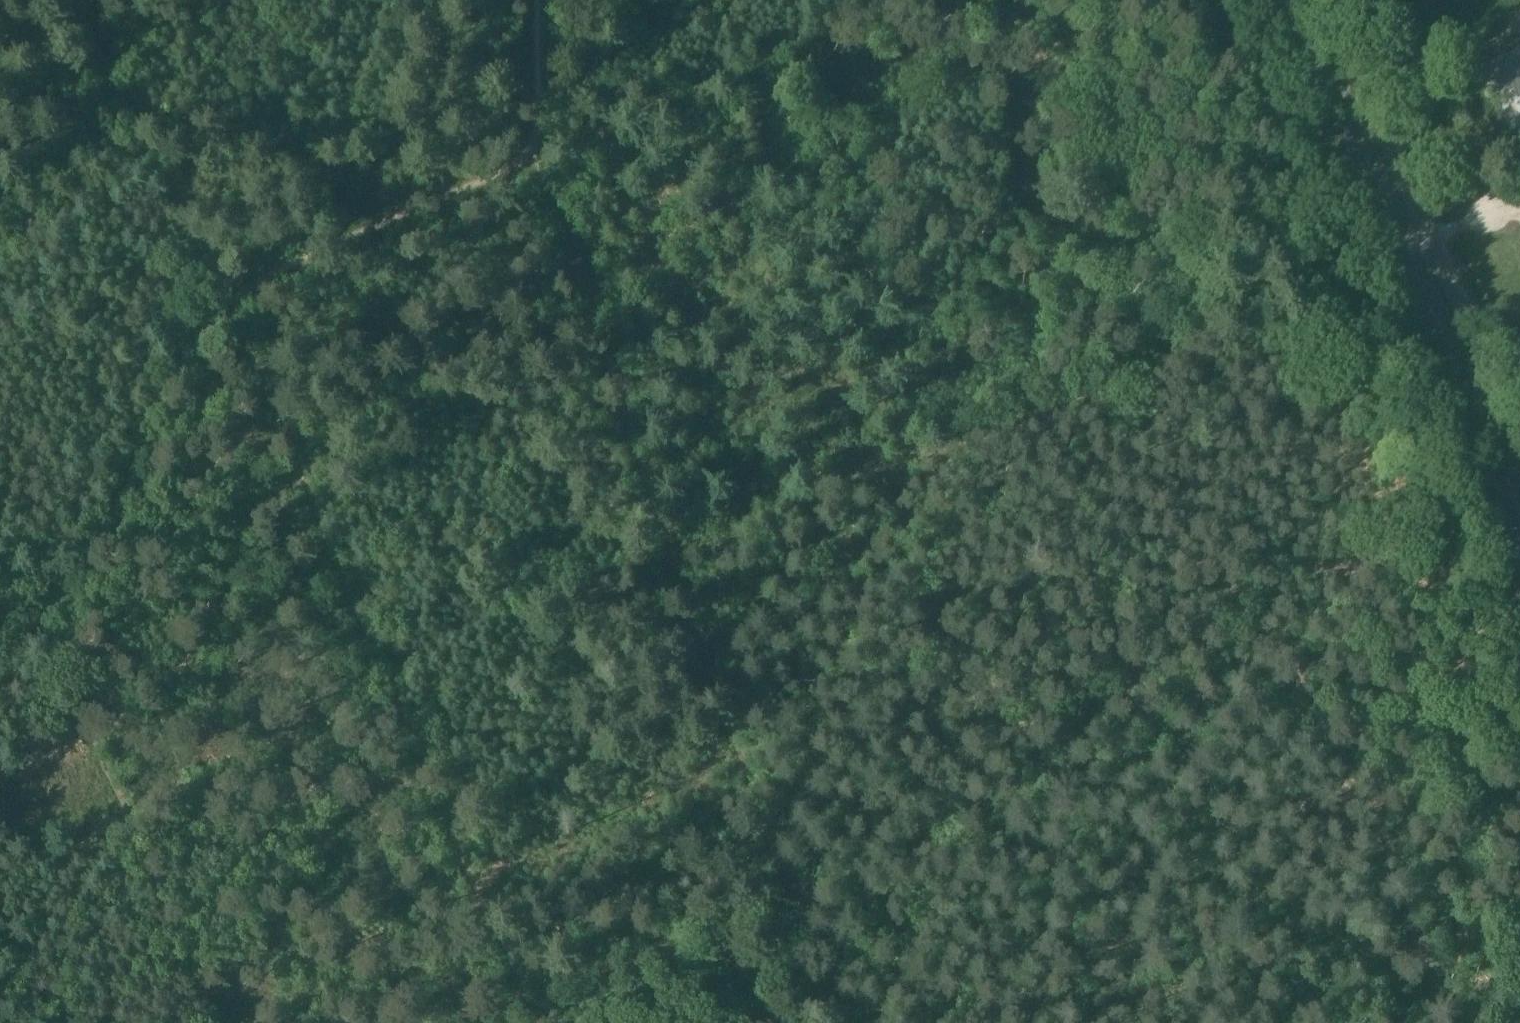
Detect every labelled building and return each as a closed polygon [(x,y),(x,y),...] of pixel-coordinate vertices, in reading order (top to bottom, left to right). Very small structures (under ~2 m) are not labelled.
[(1490,66),(1501,92),(1516,85),(1519,95),(1519,53),(1490,66)]
